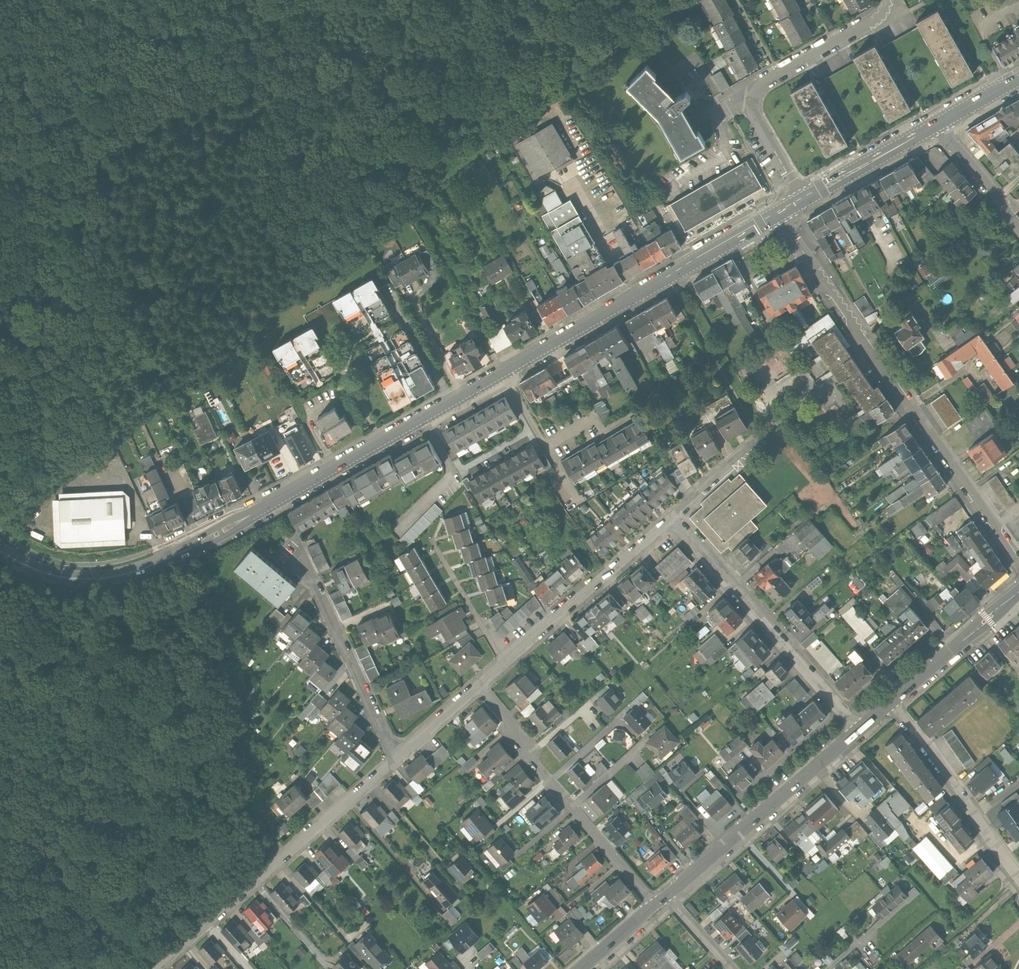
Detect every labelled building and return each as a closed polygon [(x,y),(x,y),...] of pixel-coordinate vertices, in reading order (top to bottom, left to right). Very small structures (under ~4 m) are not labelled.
[(728,0),(702,0),(708,12),(728,1),(728,0)] [(777,7),(784,20),(802,10),(804,9),(799,0),(789,0),(777,7)] [(847,1),(853,13),(873,2),(872,0),(849,0),(847,1)] [(728,1),(708,12),(714,24),(733,13),(735,13),(728,1)] [(782,21),(789,33),(809,22),(802,10),(784,20),(782,21)] [(956,31),(944,10),(923,22),(926,27),(935,43),(956,31)] [(720,38),(741,26),(733,13),(714,24),(713,25),(720,38)] [(789,33),(796,46),(816,35),(809,22),(789,33)] [(741,26),(720,38),(727,51),(748,39),(741,26)] [(926,27),(885,50),(905,86),(946,62),(926,27)] [(956,31),(935,43),(946,62),(967,50),(956,31)] [(1003,65),(1018,57),(1018,36),(1018,34),(994,47),(1003,65)] [(748,39),(727,51),(734,64),(755,52),(748,39)] [(883,46),(861,58),(864,61),(873,78),(894,66),(885,50),(883,46)] [(946,62),(958,84),(979,71),(967,50),(946,62)] [(755,52),(734,64),(741,76),(762,65),(755,52)] [(864,61),(820,86),(840,121),(883,98),(864,61)] [(883,98),(905,86),(894,66),(873,78),(883,98)] [(691,104),(687,99),(683,94),(676,100),(656,80),(658,78),(648,68),(625,90),(655,120),(678,160),(706,146),(700,135),(698,136),(683,111),(691,104)] [(712,74),(720,90),(729,86),(721,69),(712,74)] [(818,81),(797,92),(808,111),(828,100),(820,86),(818,81)] [(883,98),(895,118),(916,106),(905,86),(883,98)] [(828,100),(808,111),(819,132),(840,121),(828,100)] [(1008,108),(1017,123),(1018,126),(1018,101),(1008,108)] [(1017,123),(1008,108),(996,115),(1007,130),(1017,123)] [(1007,130),(996,115),(973,131),(988,153),(997,146),(993,140),(1003,133),(1005,136),(1009,133),(1007,130)] [(819,132),(830,152),(851,140),(840,121),(819,132)] [(518,143),(539,181),(576,161),(555,123),(518,143)] [(1008,180),(1018,172),(1018,154),(1011,144),(1001,151),(997,146),(988,153),(1008,180)] [(910,163),(922,182),(924,186),(936,179),(933,175),(922,156),(910,163)] [(671,205),(688,234),(765,189),(749,161),(671,205)] [(963,178),(950,162),(933,175),(936,179),(946,192),(963,178)] [(910,163),(894,173),(904,192),(910,202),(915,199),(911,192),(916,189),(914,186),(922,182),(910,163)] [(904,210),(896,196),(904,192),(894,173),(880,181),(899,213),(904,210)] [(963,178),(946,192),(958,206),(975,192),(963,178)] [(868,188),(891,227),(903,221),(899,213),(880,181),(868,188)] [(868,188),(848,200),(859,220),(880,208),(868,188)] [(557,190),(542,199),(549,211),(543,214),(582,282),(604,269),(592,248),(597,245),(572,201),(565,205),(557,190)] [(832,209),(844,229),(856,249),(865,244),(853,223),(859,220),(848,200),(832,209)] [(822,215),(831,230),(833,235),(844,229),(832,209),(822,215)] [(1001,220),(992,211),(985,217),(993,227),(1001,220)] [(831,263),(838,259),(823,235),(831,230),(822,215),(808,223),(831,263)] [(655,220),(643,227),(653,243),(659,240),(665,236),(655,220)] [(630,279),(645,270),(622,231),(616,235),(629,257),(620,262),(630,279)] [(669,257),(684,248),(673,231),(665,236),(659,240),(669,257)] [(658,263),(669,257),(659,240),(653,243),(649,246),(658,263)] [(645,270),(658,263),(649,246),(636,254),(645,270)] [(418,253),(406,260),(416,278),(422,275),(424,276),(427,275),(427,272),(428,272),(418,253)] [(503,256),(484,267),(492,282),(512,271),(503,256)] [(406,260),(394,267),(404,285),(410,282),(410,281),(416,278),(406,260)] [(558,284),(563,292),(574,287),(559,260),(552,264),(562,282),(558,284)] [(589,278),(600,297),(630,279),(620,262),(619,260),(589,278)] [(733,264),(713,275),(721,289),(739,321),(751,341),(757,338),(729,288),(732,286),(742,303),(752,297),(733,264)] [(923,266),(917,270),(923,278),(928,274),(923,266)] [(795,267),(758,289),(773,316),(788,307),(790,311),(792,310),(796,307),(797,307),(795,303),(811,295),(795,267)] [(943,284),(951,278),(945,270),(937,276),(942,283),(943,284)] [(691,287),(701,304),(717,295),(734,324),(739,321),(721,289),(713,275),(691,287)] [(926,283),(932,290),(942,283),(937,276),(936,275),(926,283)] [(403,324),(377,278),(338,300),(364,346),(403,324)] [(588,304),(600,297),(589,278),(582,282),(577,284),(588,304)] [(574,312),(588,304),(577,284),(574,287),(563,292),(574,312)] [(1010,296),(1016,304),(1018,301),(1018,288),(1010,296)] [(549,319),(552,324),(574,312),(563,292),(541,304),(549,319)] [(855,301),(871,324),(880,318),(864,295),(855,301)] [(680,319),(669,299),(649,310),(660,331),(666,328),(680,319)] [(816,307),(821,316),(828,311),(822,303),(818,305),(816,307)] [(543,323),(549,319),(541,304),(534,308),(543,323)] [(792,310),(803,328),(807,325),(796,307),(792,310)] [(660,331),(649,310),(627,322),(638,342),(651,336),(660,331)] [(898,334),(908,350),(927,338),(923,330),(927,327),(916,310),(906,316),(912,325),(898,334)] [(871,410),(887,399),(879,386),(874,389),(850,352),(854,350),(828,311),(821,316),(807,325),(803,328),(783,341),(796,360),(816,347),(841,384),(846,381),(867,412),(871,410)] [(531,338),(541,332),(529,312),(507,325),(516,341),(528,334),(531,338)] [(966,317),(946,331),(959,351),(979,336),(975,330),(967,335),(963,329),(971,324),(966,317)] [(487,336),(497,353),(516,341),(507,325),(506,324),(487,336)] [(341,370),(316,326),(278,348),(303,391),(341,370)] [(621,353),(633,346),(621,326),(599,339),(612,362),(631,395),(642,389),(621,353)] [(670,350),(676,347),(666,328),(660,331),(670,350)] [(367,352),(398,408),(438,387),(407,330),(367,352)] [(651,336),(666,363),(675,358),(670,350),(660,331),(651,336)] [(938,365),(948,379),(962,370),(960,368),(976,357),(1001,394),(1008,389),(1016,383),(1009,372),(1002,363),(998,357),(991,348),(982,335),(979,336),(959,351),(938,365)] [(473,339),(458,347),(459,348),(449,353),(459,372),(469,366),(470,368),(481,362),(476,353),(480,351),(473,339)] [(612,362),(599,339),(585,346),(596,365),(604,360),(607,365),(612,362)] [(1005,351),(999,342),(991,348),(998,357),(1005,351)] [(567,357),(577,376),(596,365),(585,346),(567,357)] [(577,376),(567,357),(553,365),(564,383),(577,376)] [(1009,358),(1002,363),(1009,372),(1016,367),(1009,358)] [(549,392),(564,383),(553,365),(538,373),(549,392)] [(596,365),(577,376),(587,392),(595,388),(605,382),(596,365)] [(533,401),(549,392),(538,373),(522,383),(533,401)] [(969,378),(962,382),(981,408),(995,399),(984,384),(977,389),(969,378)] [(605,382),(595,388),(600,399),(611,393),(605,382)] [(1008,389),(1014,397),(1017,395),(1018,399),(1018,387),(1016,383),(1008,389)] [(508,424),(517,418),(504,397),(495,402),(508,424)] [(880,424),(897,412),(887,399),(871,410),(880,424)] [(508,424),(495,402),(485,408),(498,430),(508,424)] [(713,416),(727,441),(747,430),(733,404),(713,416)] [(333,443),(360,428),(352,413),(349,415),(344,407),(324,418),(330,429),(326,432),(333,443)] [(498,430),(485,408),(475,414),(488,436),(498,430)] [(606,408),(598,413),(606,427),(614,423),(606,408)] [(963,425),(977,445),(994,433),(1001,428),(986,408),(963,425)] [(202,445),(218,437),(207,413),(196,418),(200,428),(195,430),(202,445)] [(488,436),(475,414),(465,420),(478,442),(488,436)] [(295,417),(283,424),(301,457),(313,450),(295,417)] [(478,442),(465,420),(455,425),(468,447),(478,442)] [(638,448),(647,443),(634,422),(625,427),(638,448)] [(892,441),(896,446),(913,434),(905,423),(888,435),(892,441)] [(458,453),(468,447),(455,425),(445,431),(458,453)] [(638,448),(625,427),(616,433),(628,454),(638,448)] [(706,427),(691,436),(704,459),(719,450),(706,427)] [(274,430),(255,438),(267,461),(285,452),(274,430)] [(628,454),(616,433),(606,438),(618,460),(628,454)] [(969,451),(983,471),(1008,454),(994,433),(977,445),(969,451)] [(900,453),(904,459),(921,447),(913,434),(896,446),(900,453)] [(888,435),(878,442),(882,448),(892,441),(888,435)] [(236,448),(248,471),(267,461),(255,438),(236,448)] [(618,460),(606,438),(596,444),(607,463),(609,465),(618,460)] [(408,483),(443,464),(431,442),(396,462),(406,480),(408,483)] [(594,442),(584,448),(597,469),(607,463),(596,444),(594,442)] [(534,472),(545,466),(539,456),(532,444),(521,450),(534,472)] [(683,445),(670,452),(680,468),(685,478),(698,471),(683,445)] [(173,446),(160,451),(163,458),(176,452),(173,446)] [(910,467),(913,472),(930,460),(921,447),(904,459),(910,467)] [(573,454),(586,476),(597,469),(584,448),(573,454)] [(521,450),(511,456),(524,478),(534,472),(521,450)] [(548,466),(550,465),(544,453),(539,456),(545,466),(546,467),(548,466)] [(904,459),(900,453),(880,467),(883,473),(904,459)] [(577,482),(586,476),(573,454),(563,459),(577,482)] [(511,456),(501,462),(514,484),(524,478),(511,456)] [(145,474),(156,469),(151,458),(140,463),(145,474)] [(394,458),(371,470),(383,492),(406,480),(396,462),(394,458)] [(883,473),(889,481),(910,467),(904,459),(883,473)] [(918,479),(921,484),(939,472),(930,460),(913,472),(918,479)] [(514,484),(501,462),(490,468),(503,490),(514,484)] [(492,496),(503,490),(490,468),(480,474),(492,496)] [(686,479),(685,478),(680,468),(667,477),(675,486),(686,479)] [(153,489),(170,527),(185,520),(179,506),(174,508),(156,469),(145,474),(153,489)] [(383,492),(371,470),(344,485),(353,502),(356,501),(358,506),(383,492)] [(228,481),(220,485),(228,501),(247,493),(237,471),(226,476),(228,481)] [(930,496),(947,485),(939,472),(921,484),(925,490),(930,496)] [(658,478),(672,495),(678,489),(675,486),(667,477),(664,473),(658,478)] [(482,502),(492,496),(480,474),(469,479),(482,502)] [(728,547),(733,551),(750,536),(759,528),(752,520),(768,506),(739,474),(731,481),(729,478),(701,503),(703,505),(690,517),(722,553),(728,547)] [(996,477),(987,483),(1006,510),(1015,504),(996,477)] [(652,484),(666,500),(672,495),(658,478),(652,484)] [(143,490),(150,486),(147,479),(139,483),(143,490)] [(921,484),(918,479),(916,480),(916,479),(915,480),(912,480),(903,487),(907,493),(921,484)] [(205,508),(206,511),(228,501),(220,485),(217,486),(214,480),(204,484),(207,490),(198,494),(199,496),(205,508)] [(660,505),(666,500),(652,484),(646,489),(659,505),(660,505)] [(904,506),(925,492),(924,491),(925,490),(921,484),(907,493),(899,499),(904,505),(904,506)] [(340,510),(343,516),(349,513),(346,507),(353,502),(344,485),(330,492),(340,510)] [(907,493),(903,487),(887,498),(892,504),(899,499),(907,493)] [(638,494),(652,511),(659,505),(646,489),(645,488),(638,494)] [(156,533),(170,527),(153,489),(144,493),(153,513),(148,515),(156,533)] [(57,493),(57,499),(124,496),(125,528),(131,527),(130,496),(123,490),(57,493)] [(311,504),(321,521),(340,510),(330,492),(311,504)] [(645,517),(652,511),(638,494),(631,500),(645,517)] [(124,496),(57,499),(59,542),(126,539),(125,528),(124,496)] [(199,496),(186,502),(192,515),(205,508),(199,496)] [(962,508),(954,498),(928,517),(940,533),(942,531),(938,525),(962,508)] [(59,542),(57,499),(51,499),(53,542),(60,548),(126,545),(126,539),(59,542)] [(890,514),(904,505),(899,499),(892,504),(886,508),(890,514)] [(637,524),(645,517),(631,500),(623,507),(637,524)] [(927,506),(923,501),(915,507),(919,512),(927,506)] [(291,515),(301,532),(321,521),(311,504),(291,515)] [(442,512),(434,504),(399,539),(408,547),(442,512)] [(589,510),(585,504),(580,508),(584,514),(589,510)] [(629,531),(637,524),(623,507),(614,514),(615,515),(629,531)] [(460,513),(445,517),(449,533),(452,532),(464,529),(460,513)] [(629,531),(615,515),(607,522),(622,539),(630,532),(629,531)] [(480,516),(474,518),(476,525),(482,522),(480,516)] [(818,561),(835,547),(811,520),(794,534),(818,561)] [(973,521),(958,531),(967,544),(977,559),(992,548),(973,521)] [(614,546),(622,539),(607,522),(600,529),(614,546)] [(916,538),(918,540),(928,532),(920,522),(910,529),(916,538)] [(484,523),(479,526),(482,532),(488,528),(484,523)] [(464,529),(452,532),(457,548),(461,547),(474,543),(469,527),(464,529)] [(605,553),(614,546),(600,529),(591,536),(600,547),(605,553)] [(923,547),(933,540),(929,535),(919,542),(923,547)] [(960,545),(952,535),(947,539),(957,553),(962,549),(960,545)] [(600,547),(591,536),(586,540),(595,551),(600,547)] [(750,536),(733,551),(743,563),(761,548),(750,536)] [(916,538),(911,542),(924,560),(930,556),(923,547),(919,542),(918,540),(916,538)] [(474,543),(461,547),(466,561),(470,560),(482,557),(478,542),(474,543)] [(963,543),(960,545),(962,549),(957,553),(959,555),(961,553),(964,557),(971,565),(977,559),(967,544),(965,545),(963,543)] [(308,549),(320,574),(331,569),(319,544),(308,549)] [(417,547),(402,555),(410,569),(424,561),(417,547)] [(276,567),(254,548),(237,567),(259,587),(276,567)] [(679,548),(655,569),(666,581),(677,571),(690,560),(679,548)] [(1007,571),(992,548),(977,559),(971,565),(977,573),(976,574),(983,584),(987,588),(1007,571)] [(558,565),(559,566),(574,584),(589,571),(574,553),(558,565)] [(946,566),(953,574),(958,570),(968,581),(976,574),(977,573),(971,565),(964,557),(961,553),(959,555),(947,565),(946,566)] [(482,557),(470,560),(474,575),(478,574),(491,571),(486,555),(482,557)] [(372,580),(361,559),(347,565),(359,587),(372,580)] [(525,578),(533,587),(538,584),(519,559),(514,563),(525,578)] [(755,578),(766,589),(780,576),(790,567),(782,559),(775,565),(772,562),(755,578)] [(693,564),(690,560),(677,571),(680,575),(693,564)] [(432,574),(424,561),(410,569),(418,582),(432,574)] [(946,566),(947,565),(944,561),(935,568),(938,572),(946,566)] [(334,572),(346,593),(359,587),(347,565),(334,572)] [(643,565),(631,576),(644,591),(656,580),(643,565)] [(545,578),(559,595),(574,584),(559,566),(545,578)] [(936,574),(951,591),(957,586),(949,577),(953,574),(946,566),(938,572),(936,574)] [(259,587),(279,605),(296,586),(276,567),(259,587)] [(697,568),(685,578),(694,589),(706,578),(697,568)] [(499,585),(495,570),(491,571),(478,574),(483,590),(487,589),(499,585)] [(418,582),(425,596),(440,588),(432,574),(418,582)] [(618,584),(633,601),(644,591),(631,576),(629,574),(618,584)] [(973,593),(983,584),(976,574),(968,581),(967,586),(973,593)] [(806,587),(811,593),(824,581),(819,575),(806,587)] [(780,576),(766,589),(777,601),(791,588),(780,576)] [(533,587),(547,605),(559,595),(545,578),(538,584),(533,587)] [(717,589),(706,578),(694,589),(690,593),(701,604),(717,589)] [(499,585),(487,589),(492,605),(509,600),(505,586),(504,584),(499,585)] [(509,584),(505,586),(509,600),(513,598),(509,584)] [(954,597),(968,613),(981,602),(973,593),(967,586),(961,591),(957,586),(951,591),(950,592),(954,597)] [(885,601),(899,617),(912,605),(915,602),(902,587),(885,601)] [(440,588),(425,596),(434,611),(448,603),(440,588)] [(343,622),(354,616),(342,590),(330,596),(343,622)] [(395,595),(392,590),(387,593),(389,598),(395,595)] [(610,594),(597,605),(610,620),(615,626),(623,619),(620,615),(625,611),(610,594)] [(696,603),(690,595),(681,601),(687,610),(696,603)] [(398,597),(392,600),(395,606),(401,603),(398,597)] [(941,605),(933,597),(928,602),(936,610),(941,605)] [(942,607),(956,623),(968,613),(954,597),(946,604),(942,607)] [(497,629),(494,632),(501,641),(541,607),(533,598),(514,615),(506,622),(497,629)] [(734,609),(725,598),(710,611),(714,616),(710,620),(715,626),(719,623),(734,609)] [(800,598),(786,610),(797,623),(811,611),(800,598)] [(839,611),(844,617),(855,607),(856,606),(851,600),(839,611)] [(806,633),(832,610),(826,603),(813,614),(811,611),(797,623),(806,633)] [(597,605),(586,615),(599,630),(610,620),(597,605)] [(642,605),(633,612),(644,624),(652,617),(642,605)] [(899,617),(904,623),(917,638),(931,626),(912,605),(899,617)] [(463,606),(426,628),(431,637),(442,631),(447,640),(456,635),(465,630),(468,628),(463,619),(468,616),(463,606)] [(701,611),(697,607),(685,617),(689,622),(698,614),(701,611)] [(858,634),(865,640),(876,630),(855,607),(844,617),(858,634)] [(269,618),(278,625),(279,624),(286,615),(278,608),(269,618)] [(514,615),(507,608),(501,613),(503,616),(502,617),(506,622),(514,615)] [(283,628),(297,639),(309,625),(314,619),(301,609),(297,615),(294,613),(292,616),(282,627),(283,628)] [(744,620),(734,609),(719,623),(728,634),(744,620)] [(397,625),(391,612),(376,620),(385,639),(387,644),(403,636),(397,625)] [(500,612),(491,619),(495,623),(502,617),(503,616),(501,613),(500,612)] [(292,616),(288,613),(286,615),(279,624),(282,627),(292,616)] [(698,614),(689,622),(686,624),(690,629),(701,619),(698,614)] [(586,615),(574,625),(587,640),(591,636),(599,630),(586,615)] [(358,625),(369,647),(385,639),(376,620),(374,617),(358,625)] [(495,623),(493,625),(497,629),(506,622),(502,617),(495,623)] [(408,635),(401,622),(397,625),(403,636),(404,637),(408,635)] [(890,635),(904,650),(917,638),(904,623),(900,626),(890,635)] [(282,627),(279,624),(278,625),(270,634),(275,638),(283,628),(282,627)] [(886,630),(890,635),(900,626),(898,624),(893,624),(886,630)] [(317,643),(323,636),(309,625),(297,639),(294,643),(307,654),(317,643)] [(707,631),(703,627),(696,633),(700,637),(707,631)] [(1014,661),(1018,657),(1018,628),(1000,645),(1014,661)] [(753,629),(734,645),(737,648),(734,650),(741,659),(763,641),(753,629)] [(459,641),(468,636),(465,630),(456,635),(459,641)] [(814,633),(801,645),(806,651),(819,639),(815,635),(814,633)] [(563,634),(546,648),(559,663),(569,654),(572,658),(579,653),(575,648),(563,634)] [(724,645),(715,634),(698,648),(701,651),(707,658),(724,645)] [(850,642),(854,648),(860,653),(865,649),(862,646),(866,642),(865,640),(858,634),(850,642)] [(447,648),(459,641),(456,635),(447,640),(444,642),(447,648)] [(459,641),(465,648),(472,642),(472,643),(475,641),(470,635),(468,636),(459,641)] [(904,650),(890,635),(875,648),(888,664),(904,650)] [(587,640),(581,645),(589,653),(598,645),(591,636),(587,640)] [(773,652),(763,641),(741,659),(749,668),(752,665),(755,668),(773,652)] [(465,648),(450,661),(462,676),(485,657),(472,643),(472,642),(465,648)] [(307,654),(300,663),(313,674),(326,659),(330,655),(317,643),(307,654)] [(580,643),(575,648),(579,653),(584,658),(589,653),(581,645),(580,643)] [(366,645),(356,650),(372,684),(382,679),(366,645)] [(729,650),(724,645),(707,658),(704,662),(708,668),(729,650)] [(848,653),(857,664),(863,660),(865,658),(860,653),(854,648),(848,653)] [(707,658),(701,651),(695,656),(701,663),(707,658)] [(975,664),(987,678),(1003,665),(991,651),(975,664)] [(834,655),(830,658),(833,663),(838,659),(834,655)] [(324,688),(339,671),(326,659),(313,674),(311,677),(324,688)] [(779,659),(764,673),(771,680),(776,685),(777,687),(792,673),(779,659)] [(857,664),(849,672),(863,686),(876,675),(863,660),(857,664)] [(651,668),(646,663),(642,667),(646,672),(651,668)] [(758,668),(752,672),(756,678),(762,673),(758,668)] [(614,670),(610,674),(615,679),(619,676),(614,670)] [(522,671),(501,689),(516,706),(525,698),(537,687),(522,671)] [(849,672),(836,684),(849,698),(863,686),(849,672)] [(601,674),(597,679),(602,684),(606,679),(601,674)] [(972,675),(946,697),(960,713),(986,690),(972,675)] [(795,679),(786,686),(799,700),(807,693),(795,679)] [(763,683),(741,702),(753,716),(759,711),(775,697),(774,696),(769,691),(776,685),(771,680),(765,685),(763,683)] [(405,682),(389,690),(403,719),(432,704),(426,692),(413,699),(405,682)] [(525,698),(530,703),(542,693),(537,687),(525,698)] [(604,687),(597,693),(601,697),(608,691),(604,687)] [(610,690),(608,691),(601,697),(596,702),(607,714),(620,703),(610,690)] [(329,703),(321,713),(333,723),(347,708),(350,704),(338,693),(329,703)] [(316,709),(321,713),(329,703),(319,694),(310,704),(316,709)] [(647,699),(643,694),(629,707),(633,711),(636,709),(647,699)] [(946,697),(919,720),(933,736),(960,713),(946,697)] [(780,721),(798,740),(827,714),(814,700),(796,717),(790,711),(780,721)] [(316,709),(310,704),(297,719),(303,724),(307,718),(316,709)] [(541,707),(529,718),(543,733),(554,723),(562,715),(555,708),(547,715),(541,707)] [(355,723),(359,718),(347,708),(333,723),(329,728),(341,739),(355,723)] [(475,748),(499,728),(482,708),(471,718),(474,721),(466,728),(472,735),(467,739),(475,748)] [(312,723),(321,713),(316,709),(307,718),(312,723)] [(633,711),(623,721),(637,736),(650,724),(636,709),(633,711)] [(554,723),(557,727),(570,715),(566,711),(562,715),(554,723)] [(710,719),(702,726),(705,729),(713,722),(710,719)] [(593,732),(599,726),(595,722),(589,728),(593,732)] [(362,740),(367,734),(355,723),(341,739),(337,743),(349,754),(362,740)] [(771,727),(766,731),(772,737),(776,734),(771,727)] [(663,728),(646,745),(660,760),(677,743),(663,728)] [(952,730),(943,737),(966,770),(975,763),(952,730)] [(885,749),(906,775),(925,760),(904,734),(885,749)] [(559,735),(548,745),(560,759),(571,749),(559,735)] [(748,746),(739,737),(719,755),(726,763),(732,757),(734,759),(748,746)] [(375,751),(362,740),(349,754),(341,764),(347,769),(352,763),(359,769),(375,751)] [(751,748),(768,769),(786,754),(774,740),(767,746),(761,740),(751,748)] [(603,741),(596,747),(599,751),(606,745),(604,743),(603,741)] [(478,767),(489,780),(515,759),(501,743),(487,755),(489,758),(478,767)] [(1005,746),(999,750),(1008,762),(1014,757),(1005,746)] [(441,747),(427,760),(434,768),(448,755),(441,747)] [(306,754),(301,749),(295,754),(301,759),(302,758),(306,754)] [(422,755),(405,771),(414,780),(418,784),(434,768),(427,760),(422,755)] [(467,773),(479,763),(473,757),(466,763),(462,766),(464,768),(467,773)] [(308,763),(302,758),(298,763),(303,768),(308,763)] [(462,766),(466,763),(462,759),(457,763),(461,767),(462,766)] [(601,760),(595,764),(598,769),(590,774),(593,779),(607,770),(601,760)] [(868,798),(883,785),(862,760),(847,774),(862,791),(868,798)] [(925,760),(906,775),(928,801),(947,786),(925,760)] [(684,762),(669,774),(680,787),(695,775),(684,762)] [(577,764),(568,774),(581,788),(590,778),(577,764)] [(728,777),(739,790),(754,777),(742,764),(728,777)] [(983,795),(1003,779),(990,764),(971,780),(983,795)] [(647,765),(637,773),(647,783),(656,775),(647,765)] [(467,773),(464,768),(459,773),(463,777),(467,773)] [(715,775),(716,776),(733,795),(739,790),(728,777),(720,768),(718,770),(715,775)] [(304,797),(309,802),(315,809),(342,784),(332,772),(304,797)] [(526,791),(534,784),(524,772),(513,781),(516,785),(502,797),(513,810),(530,796),(526,791)] [(295,773),(290,778),(295,783),(300,778),(295,773)] [(657,786),(664,779),(659,773),(656,775),(647,783),(644,786),(650,792),(657,786)] [(310,774),(305,779),(311,785),(316,780),(310,774)] [(862,791),(847,774),(836,783),(841,788),(839,790),(849,802),(862,791)] [(724,785),(716,776),(710,781),(719,790),(724,785)] [(396,779),(382,792),(398,810),(412,797),(405,789),(396,779)] [(414,780),(409,784),(417,793),(418,794),(423,790),(418,784),(414,780)] [(409,784),(405,789),(412,797),(417,793),(409,784)] [(604,785),(586,802),(599,817),(618,800),(604,785)] [(277,801),(291,817),(309,802),(304,797),(295,786),(277,801)] [(637,803),(647,815),(668,798),(657,786),(637,803)] [(711,797),(709,799),(713,802),(721,795),(717,791),(711,797)] [(897,791),(877,809),(894,828),(901,821),(897,817),(910,805),(897,791)] [(1002,803),(1007,809),(1018,801),(1018,795),(1017,793),(1002,803)] [(703,804),(717,819),(732,806),(721,795),(713,802),(709,799),(703,804)] [(930,809),(937,816),(951,804),(944,796),(930,809)] [(430,797),(425,801),(431,808),(436,804),(430,797)] [(821,831),(841,814),(827,798),(807,815),(821,831)] [(529,824),(537,833),(557,814),(546,801),(529,816),(533,820),(529,824)] [(1009,827),(1018,820),(1018,802),(1018,801),(1007,809),(999,815),(1009,827)] [(376,803),(362,815),(383,837),(396,825),(388,816),(376,803)] [(951,804),(937,816),(947,828),(944,831),(961,850),(975,838),(960,820),(963,818),(951,804)] [(683,820),(671,831),(677,838),(691,826),(700,819),(688,805),(678,814),(683,820)] [(882,839),(894,828),(877,809),(877,808),(867,816),(870,818),(866,821),(882,839)] [(393,811),(388,816),(396,825),(402,820),(393,811)] [(478,811),(462,824),(477,841),(492,828),(478,811)] [(821,831),(807,815),(797,823),(816,845),(829,859),(856,835),(861,842),(868,836),(853,819),(829,841),(821,831)] [(606,827),(617,840),(628,831),(616,818),(606,827)] [(1009,827),(1018,841),(1018,820),(1009,827)] [(894,828),(913,848),(917,844),(910,835),(901,821),(894,828)] [(285,823),(278,826),(282,835),(289,832),(285,823)] [(816,845),(797,823),(787,832),(806,853),(816,845)] [(350,825),(338,834),(351,849),(352,849),(363,840),(365,838),(358,830),(356,832),(350,825)] [(686,849),(700,837),(691,826),(677,838),(686,849)] [(555,849),(561,856),(579,840),(569,828),(558,837),(560,840),(553,846),(555,849)] [(614,843),(618,847),(631,835),(628,831),(617,840),(614,843)] [(954,867),(926,836),(917,844),(913,848),(940,880),(952,869),(954,867)] [(486,851),(502,869),(517,856),(501,838),(486,851)] [(368,846),(363,840),(352,849),(357,855),(368,846)] [(769,850),(781,864),(792,855),(779,841),(769,850)] [(335,852),(328,844),(316,854),(328,867),(337,877),(344,871),(350,866),(337,851),(335,852)] [(668,848),(662,853),(671,863),(677,858),(668,848)] [(352,849),(351,849),(346,852),(358,865),(363,861),(357,855),(352,849)] [(555,849),(550,854),(555,861),(561,856),(555,849)] [(903,854),(911,864),(917,858),(908,849),(903,854)] [(648,866),(656,876),(671,863),(662,853),(648,866)] [(965,864),(969,868),(981,857),(977,853),(965,864)] [(581,886),(603,867),(593,855),(582,864),(585,868),(574,877),(575,878),(581,886)] [(460,856),(449,867),(461,880),(472,869),(460,856)] [(969,868),(965,872),(966,872),(978,886),(994,871),(981,857),(969,868)] [(358,865),(362,870),(369,864),(365,859),(363,861),(358,865)] [(305,863),(292,875),(307,892),(322,878),(319,875),(312,867),(310,868),(305,863)] [(328,867),(323,871),(332,881),(337,877),(328,867)] [(952,869),(940,880),(945,885),(957,874),(952,869)] [(332,881),(323,871),(319,875),(322,878),(328,884),(329,885),(333,882),(332,881)] [(344,871),(337,877),(332,881),(333,882),(336,885),(348,875),(344,871)] [(433,872),(423,880),(448,907),(457,898),(433,872)] [(952,885),(967,902),(981,889),(978,886),(966,872),(952,885)] [(735,873),(725,882),(736,894),(738,897),(753,913),(770,897),(758,884),(745,896),(740,890),(746,885),(735,873)] [(322,878),(307,892),(313,898),(328,884),(322,878)] [(575,878),(568,884),(575,892),(581,886),(575,878)] [(788,883),(794,890),(799,885),(793,878),(788,883)] [(592,895),(608,913),(631,893),(620,880),(612,887),(607,882),(592,895)] [(714,891),(725,904),(729,901),(731,903),(738,897),(736,894),(725,882),(714,891)] [(290,916),(303,904),(299,899),(289,888),(287,890),(282,885),(271,894),(290,916)] [(902,888),(889,899),(897,908),(907,900),(910,897),(908,895),(902,888)] [(910,897),(907,900),(910,903),(921,894),(915,888),(908,895),(910,897)] [(527,907),(541,923),(552,914),(557,910),(542,893),(527,907)] [(311,904),(303,895),(299,899),(303,904),(307,908),(311,904)] [(798,897),(793,901),(807,916),(811,920),(815,916),(798,897)] [(257,898),(244,910),(256,924),(259,928),(265,922),(268,925),(277,917),(263,902),(262,903),(257,898)] [(883,921),(897,908),(889,899),(875,911),(883,921)] [(777,915),(791,930),(807,916),(793,901),(777,915)] [(567,915),(570,918),(575,923),(583,916),(589,911),(583,905),(579,909),(577,906),(567,915)] [(552,914),(558,921),(567,913),(561,906),(557,910),(552,914)] [(365,908),(358,914),(363,919),(370,913),(365,908)] [(459,918),(450,908),(443,915),(452,925),(459,918)] [(728,908),(713,922),(727,938),(734,932),(742,925),(728,908)] [(589,911),(583,916),(588,922),(594,917),(589,911)] [(554,932),(568,949),(584,934),(575,923),(570,918),(554,932)] [(247,958),(261,946),(249,932),(241,924),(239,926),(234,921),(222,931),(247,958)] [(466,923),(449,937),(463,953),(480,938),(466,923)] [(259,928),(256,924),(252,927),(253,928),(260,936),(264,933),(259,928)] [(734,932),(743,942),(751,936),(751,935),(742,925),(734,932)] [(836,930),(842,938),(850,933),(843,925),(836,930)] [(932,926),(898,955),(908,966),(931,946),(935,950),(946,941),(932,926)] [(260,936),(253,928),(249,932),(261,946),(265,942),(264,941),(260,936)] [(501,941),(505,945),(518,932),(515,928),(501,941)] [(984,945),(992,939),(983,929),(963,946),(964,947),(972,956),(984,945)] [(264,933),(260,936),(264,941),(270,936),(266,931),(264,933)] [(366,960),(373,968),(378,968),(390,960),(367,932),(353,944),(366,960)] [(743,942),(737,948),(750,963),(764,951),(751,936),(743,942)] [(658,939),(647,949),(660,963),(669,956),(671,953),(658,939)] [(209,940),(198,950),(211,964),(224,952),(217,944),(215,946),(209,940)] [(265,942),(261,946),(265,950),(269,947),(265,942)] [(351,943),(347,947),(361,964),(366,960),(353,944),(351,943)] [(437,943),(432,947),(435,951),(440,947),(437,943)] [(494,948),(490,943),(477,954),(482,959),(494,948)] [(988,949),(984,945),(972,956),(975,960),(988,949)] [(302,947),(297,952),(302,957),(307,953),(302,947)] [(969,966),(975,960),(972,956),(964,947),(956,954),(968,967),(969,966)] [(546,962),(551,958),(542,948),(537,952),(546,962)] [(529,968),(538,968),(546,962),(537,952),(535,950),(529,956),(523,949),(516,955),(524,964),(529,968)] [(660,963),(647,949),(636,959),(645,968),(651,968),(653,968),(654,968),(663,968),(664,968),(660,963)] [(834,968),(835,968),(843,968),(860,954),(857,949),(834,968)] [(346,953),(331,965),(334,968),(360,968),(346,953)] [(429,968),(453,968),(450,966),(439,953),(425,965),(429,968)] [(788,960),(796,968),(797,968),(804,963),(796,954),(788,960)] [(976,968),(998,968),(1001,966),(1002,965),(992,954),(976,968)] [(524,964),(516,955),(511,959),(519,968),(524,964)] [(665,968),(681,968),(669,956),(660,963),(664,968),(665,968)] [(788,967),(789,968),(796,968),(788,960),(785,963),(788,967)]
